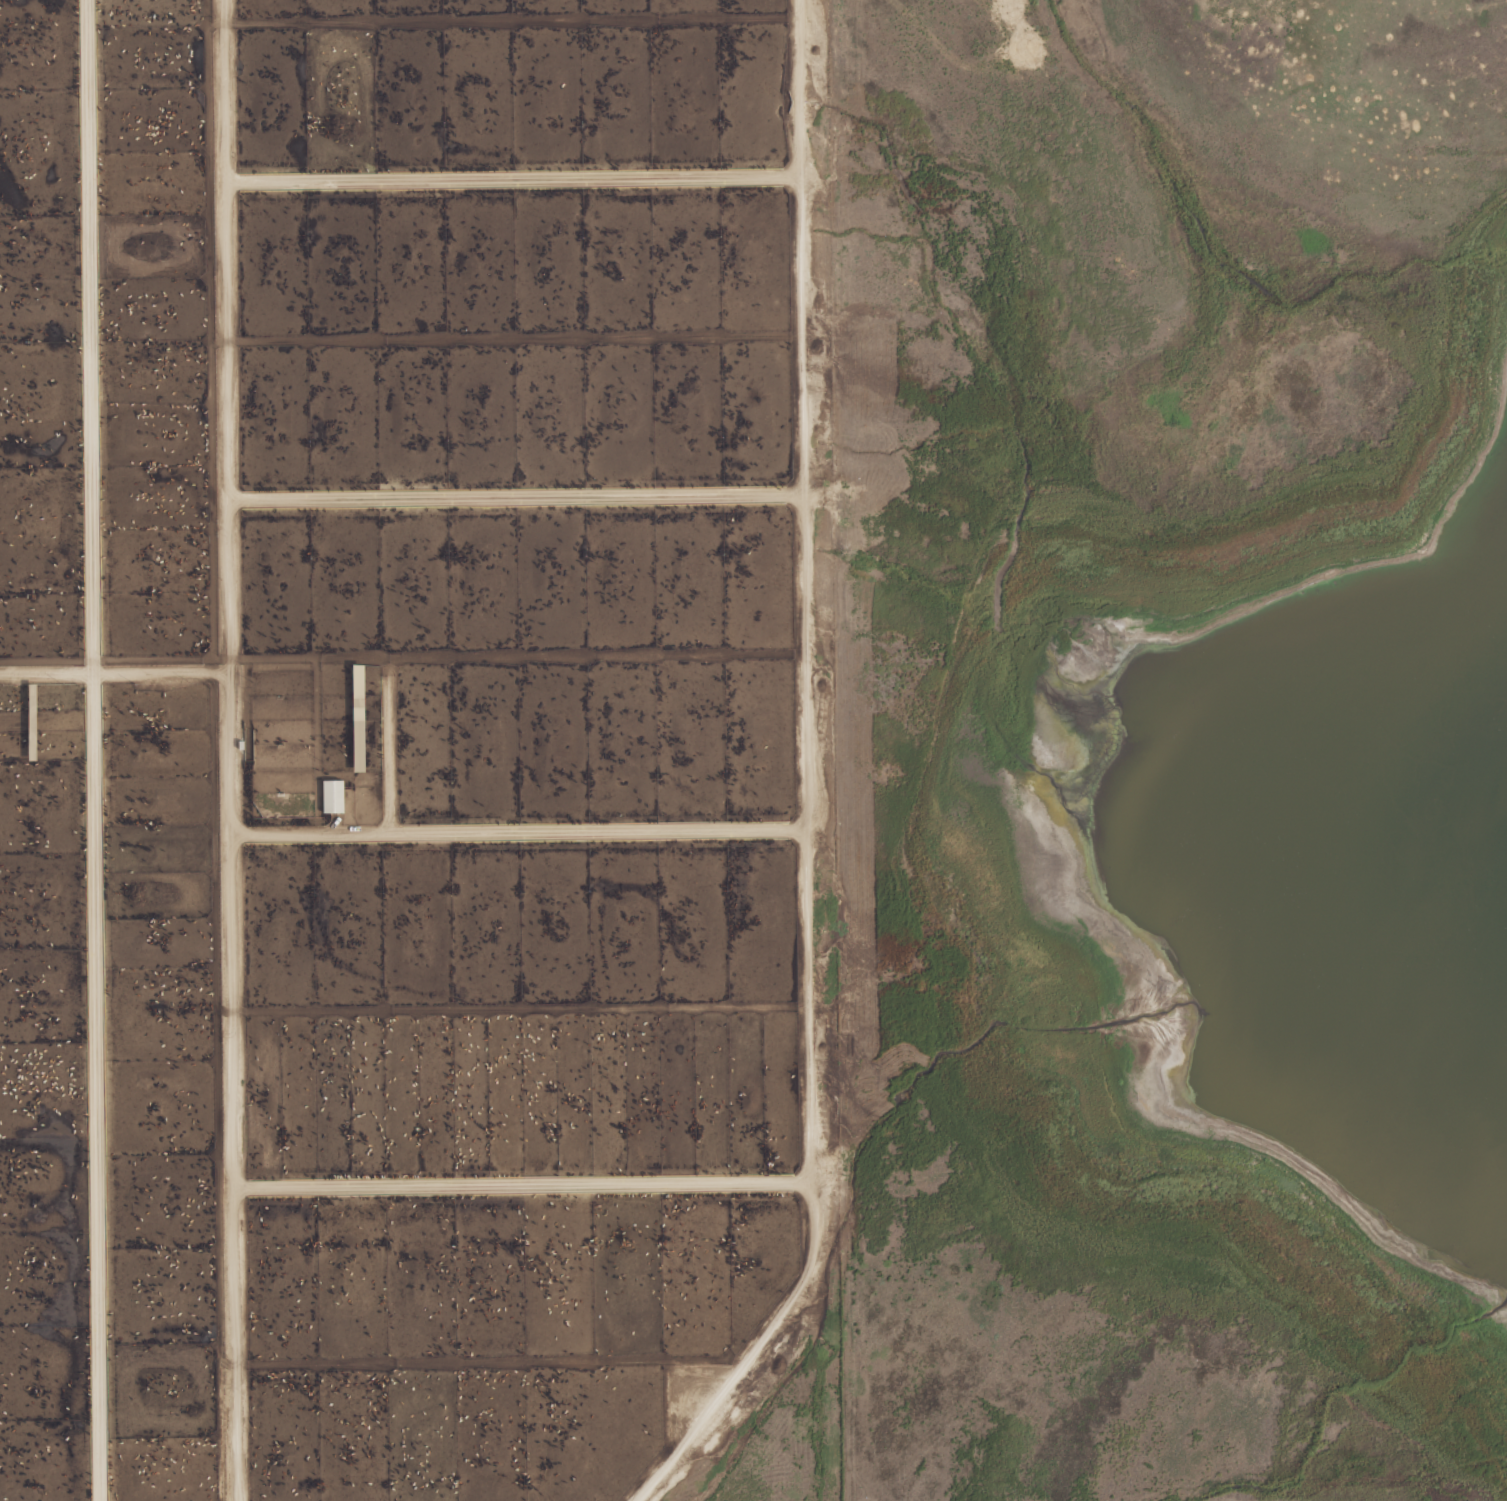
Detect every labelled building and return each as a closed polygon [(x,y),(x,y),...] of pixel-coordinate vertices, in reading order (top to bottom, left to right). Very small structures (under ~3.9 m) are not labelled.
[(26,691),(33,691),(34,759),(27,759),(26,691)] [(322,814),(342,814),(342,781),(322,781),(322,814)]
